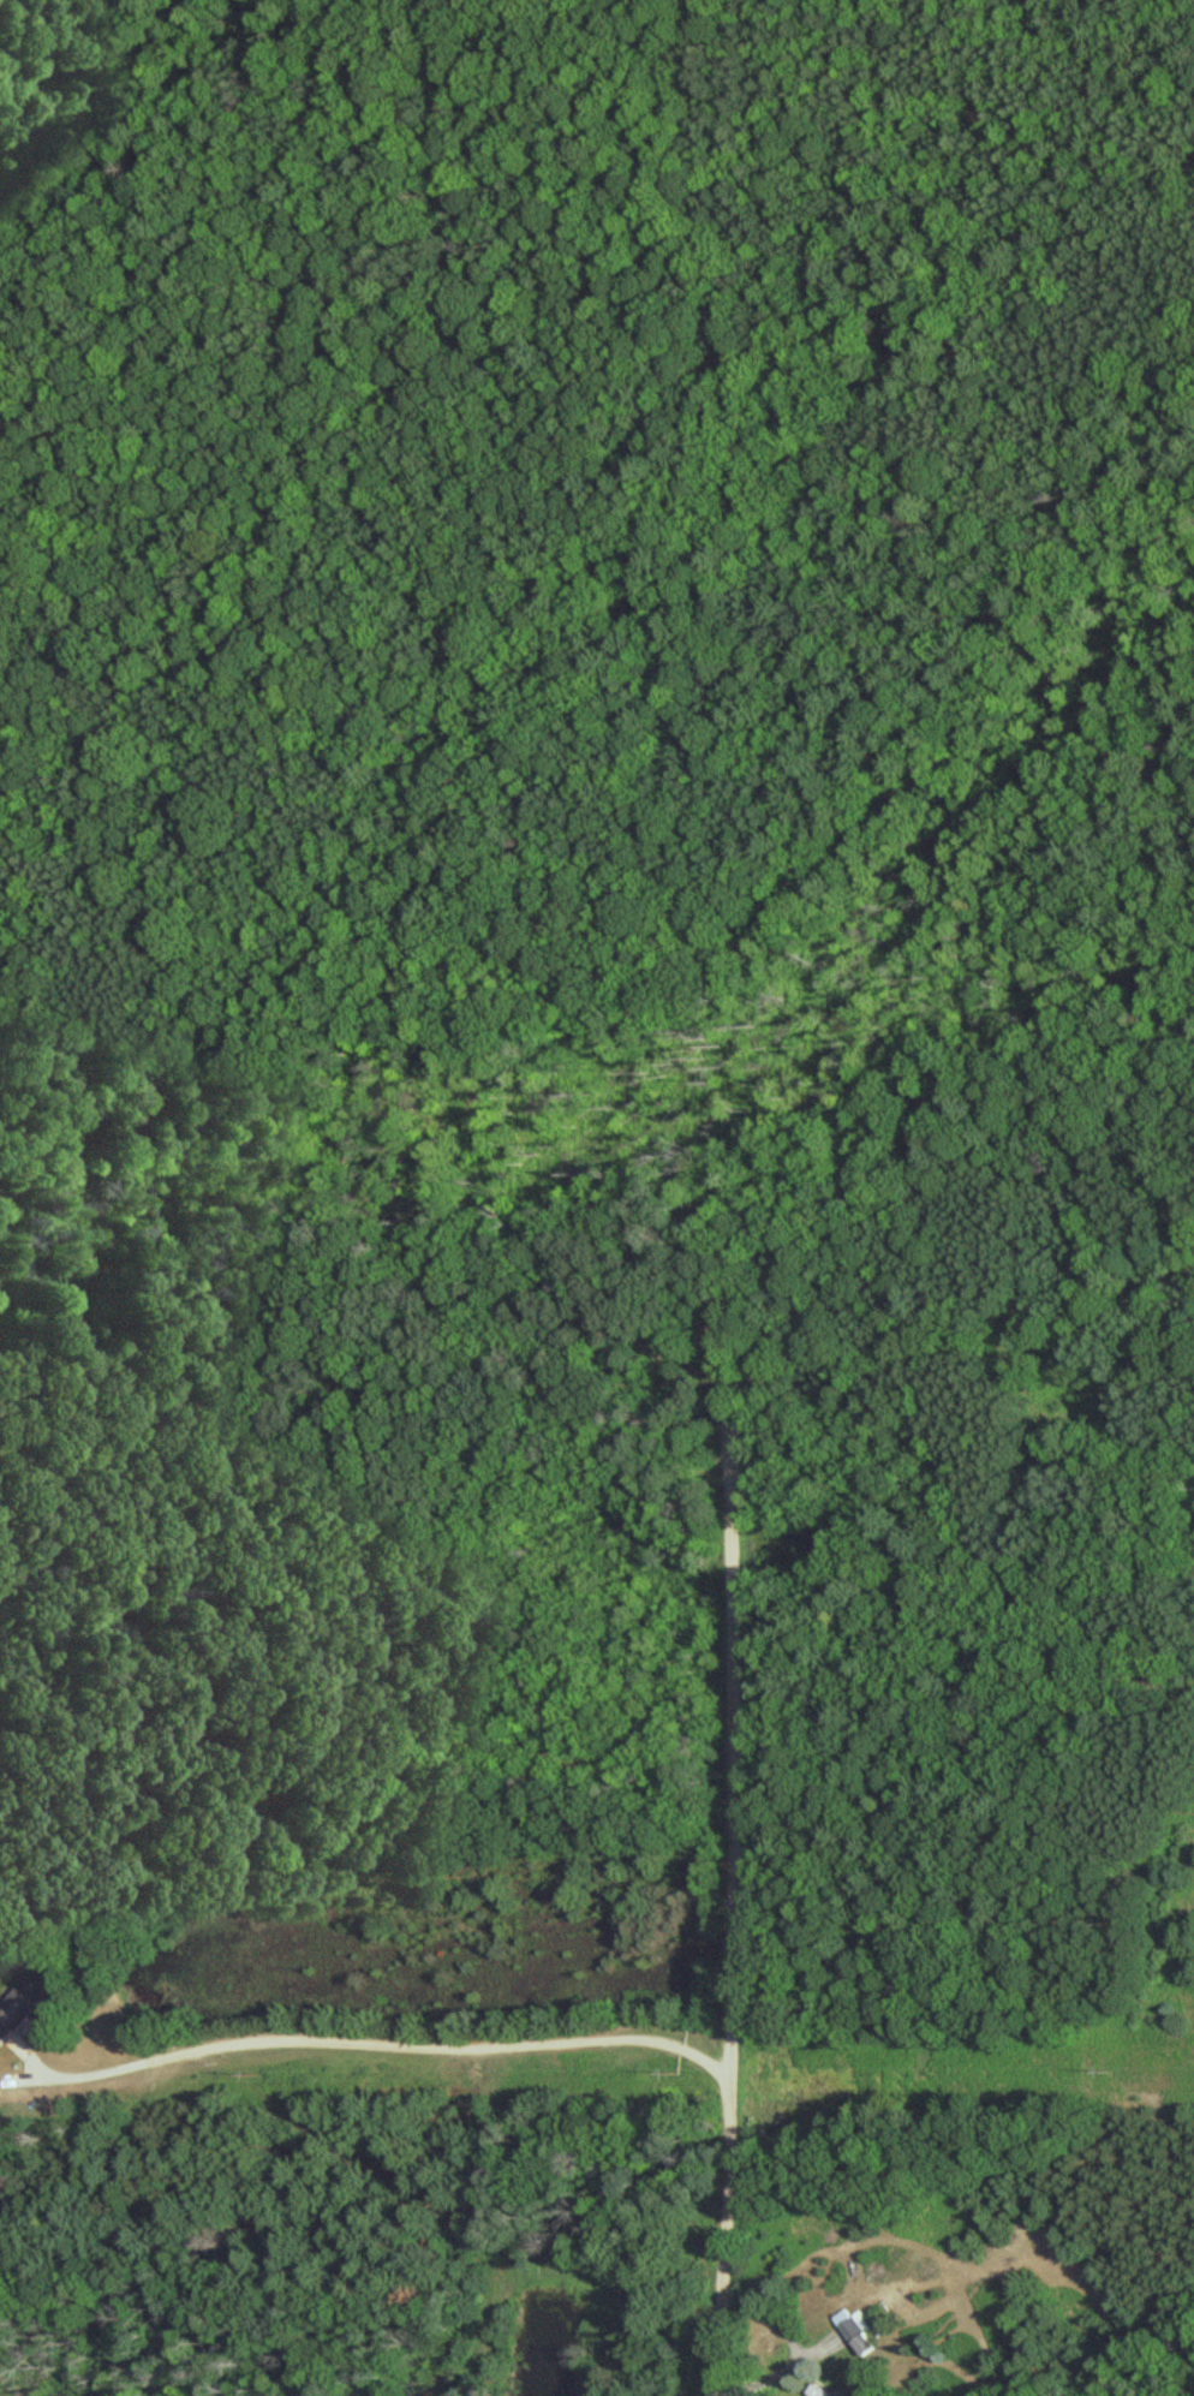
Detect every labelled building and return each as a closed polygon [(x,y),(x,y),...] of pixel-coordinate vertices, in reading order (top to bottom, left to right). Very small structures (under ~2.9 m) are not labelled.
[(4,2044),(28,2012),(38,2020),(55,1997),(25,1974),(0,2008),(0,2040),(4,2044)] [(837,2315),(855,2359),(870,2353),(852,2308),(837,2315)]
